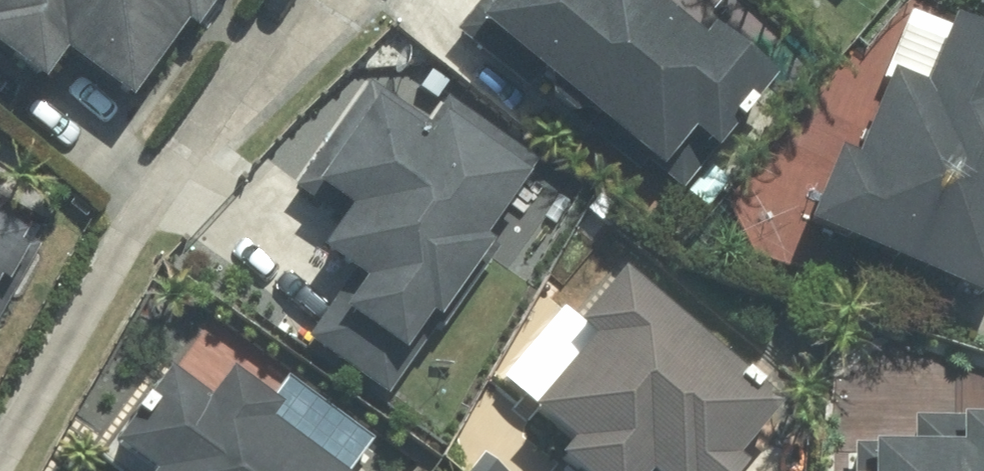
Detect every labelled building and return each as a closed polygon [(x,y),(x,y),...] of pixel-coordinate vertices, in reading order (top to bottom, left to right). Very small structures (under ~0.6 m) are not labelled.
[(20,95),(43,62),(113,111),(168,31),(177,37),(203,0),(0,0),(0,81),(20,95)] [(524,82),(637,184),(647,173),(668,192),(761,89),(701,36),(684,55),(623,0),(477,0),(449,31),(516,91),(524,82)] [(793,233),(967,305),(983,263),(983,45),(905,13),(841,170),(822,163),(793,233)] [(306,260),(338,282),(295,343),(384,406),(485,263),(500,274),(563,185),(438,97),(418,127),(360,86),(289,185),(336,218),(306,260)] [(0,235),(0,254),(8,240),(0,235)] [(612,280),(559,337),(574,351),(498,434),(538,470),(723,470),(719,467),(763,419),(612,280)] [(311,469),(331,443),(269,396),(257,412),(208,375),(186,405),(156,383),(93,467),(98,470),(313,470),(311,469)] [(850,455),(849,470),(983,470),(983,422),(940,420),(938,459),(850,455)]
